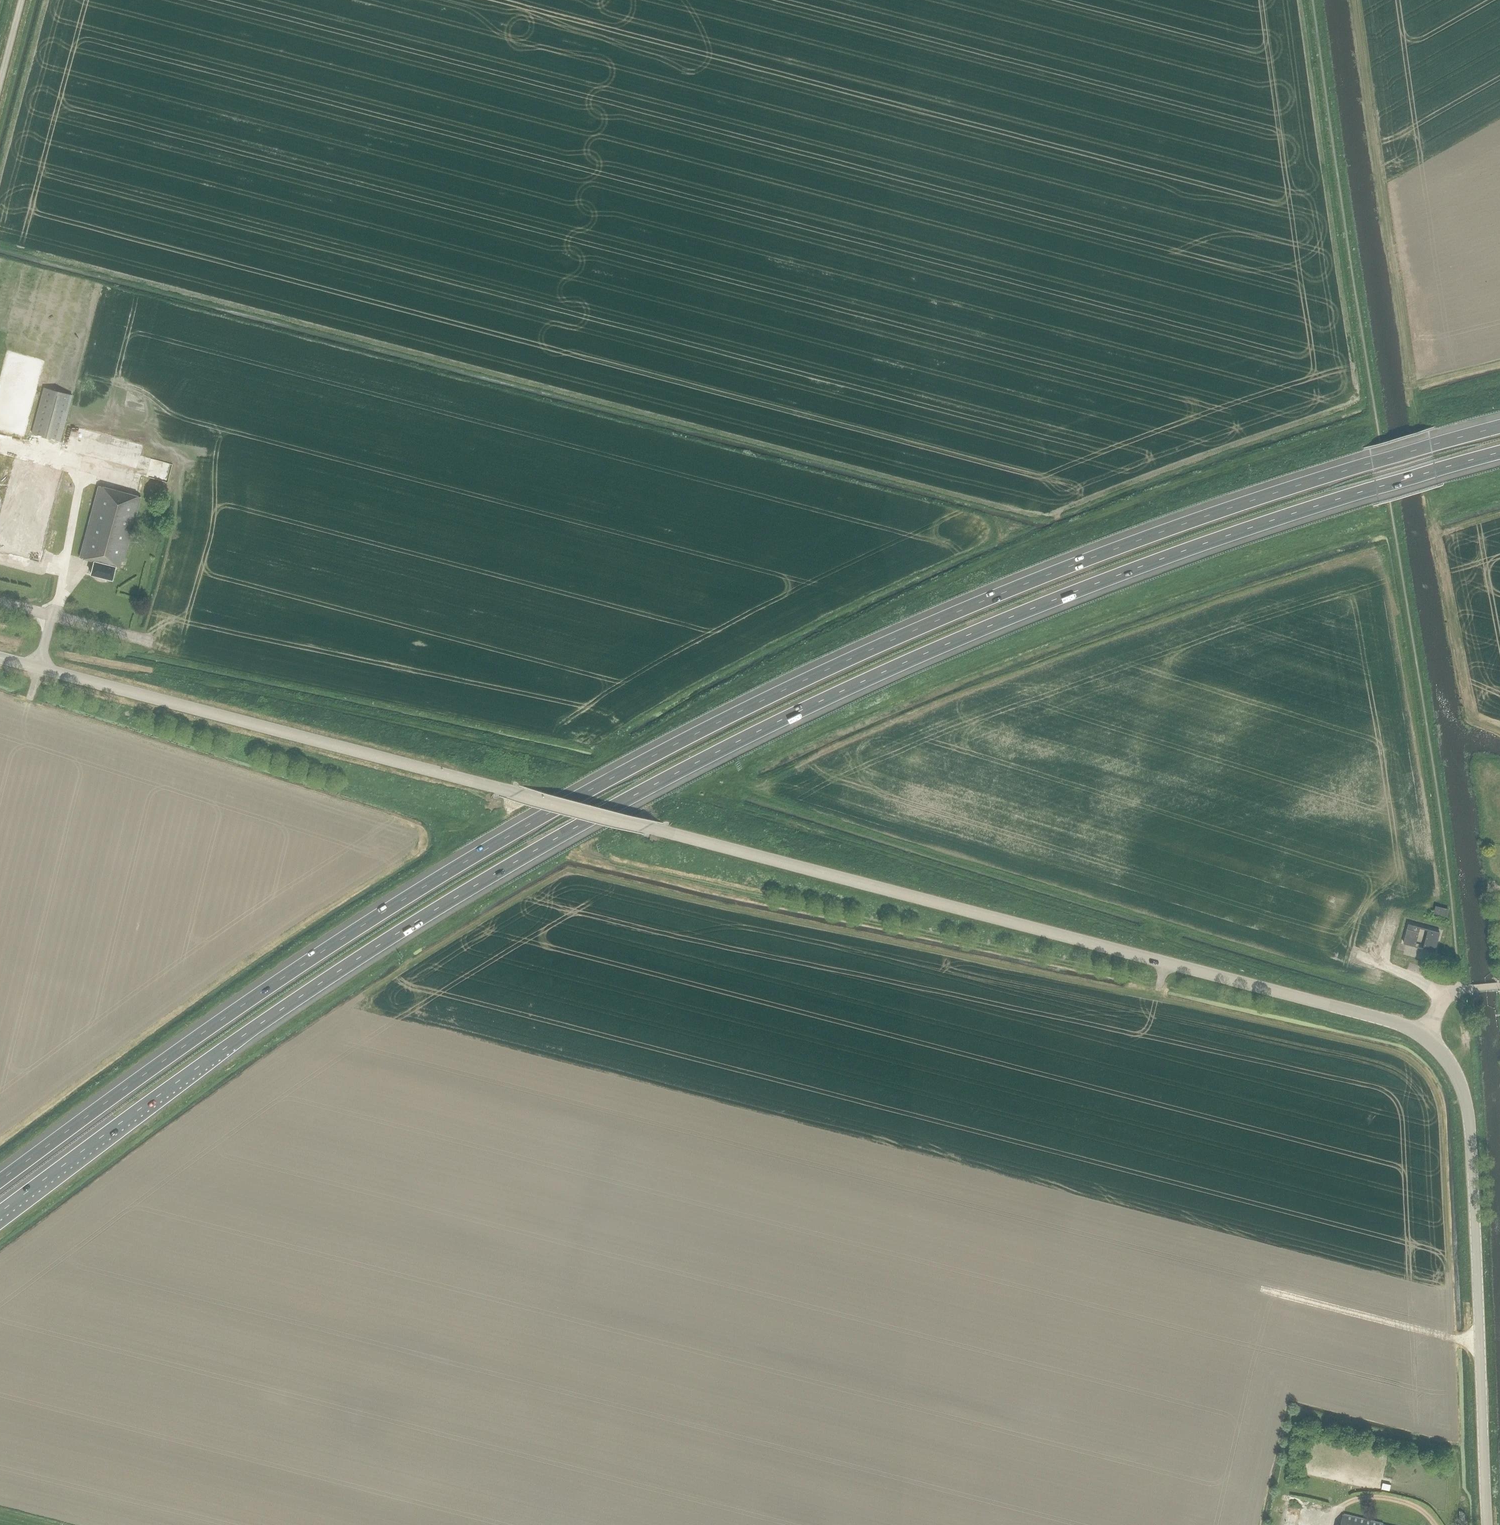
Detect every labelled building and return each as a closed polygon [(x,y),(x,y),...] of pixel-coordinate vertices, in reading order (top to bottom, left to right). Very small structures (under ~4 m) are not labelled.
[(23,384),(7,391),(9,395),(2,398),(7,407),(0,410),(0,414),(6,427),(36,414),(23,384)] [(61,441),(72,396),(44,389),(32,434),(61,441)] [(0,509),(0,537),(43,549),(64,472),(14,459),(0,509)] [(124,562),(141,497),(98,486),(80,557),(94,561),(91,574),(113,580),(116,567),(120,568),(122,561),(124,562)] [(151,489),(148,499),(158,502),(161,491),(151,489)] [(55,550),(61,531),(54,529),(48,548),(55,550)] [(1485,771),(1499,780),(1499,779),(1499,768),(1491,763),(1485,771)] [(1447,915),(1448,909),(1436,907),(1435,913),(1447,915)] [(1416,945),(1420,927),(1420,926),(1409,924),(1404,943),(1416,945)] [(1435,950),(1439,932),(1439,931),(1428,928),(1427,929),(1423,947),(1435,950)] [(1342,1516),(1340,1524),(1380,1524),(1342,1516)]
